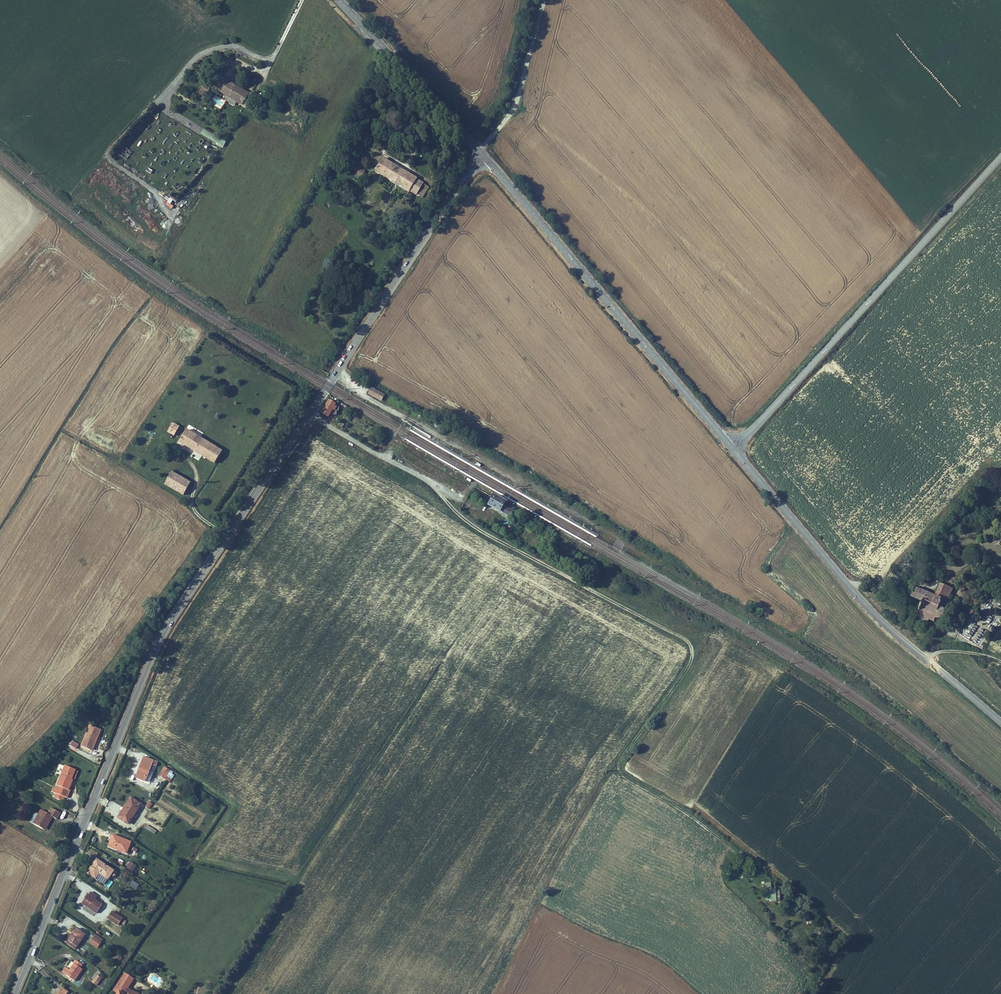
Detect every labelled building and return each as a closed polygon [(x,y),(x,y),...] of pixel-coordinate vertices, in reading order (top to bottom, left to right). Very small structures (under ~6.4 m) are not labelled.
[(250,97),(224,81),(222,84),(224,85),(219,94),(242,109),(250,97)] [(216,96),(210,92),(204,103),(210,106),(216,96)] [(294,124),(298,116),(293,114),(289,122),(294,124)] [(223,147),(226,141),(204,128),(200,134),(223,147)] [(389,164),(382,175),(422,201),(430,190),(389,164)] [(369,180),(373,175),(366,170),(362,175),(369,180)] [(430,190),(422,201),(426,203),(433,192),(430,190)] [(173,203),(175,203),(176,199),(169,197),(166,206),(171,208),(173,203)] [(385,395),(373,388),(370,393),(382,400),(385,395)] [(337,409),(337,408),(339,408),(339,406),(335,404),(330,400),(323,411),(328,415),(330,412),(336,413),(337,409)] [(179,429),(174,426),(168,437),(173,439),(179,429)] [(196,453),(203,439),(187,431),(180,444),(196,453)] [(203,439),(196,453),(203,456),(211,443),(203,439)] [(224,450),(211,443),(203,456),(216,464),(224,450)] [(189,482),(173,473),(167,483),(183,492),(189,482)] [(488,504),(501,511),(504,505),(507,500),(495,493),(488,504)] [(504,505),(501,511),(511,517),(515,511),(504,505)] [(523,525),(518,522),(513,530),(518,533),(523,525)] [(620,550),(623,544),(616,540),(612,546),(620,550)] [(919,597),(932,601),(952,610),(954,604),(957,606),(962,595),(947,590),(944,598),(922,590),(919,597)] [(932,601),(924,620),(937,624),(938,622),(943,624),(944,622),(947,623),(950,624),(957,627),(958,627),(959,626),(960,625),(962,623),(962,621),(956,616),(957,611),(955,611),(957,606),(954,604),(952,610),(932,601)] [(109,717),(98,713),(90,735),(101,739),(109,717)] [(155,755),(144,751),(137,772),(148,776),(155,755)] [(72,753),(61,780),(72,784),(74,785),(78,777),(76,777),(80,767),(78,766),(82,757),(72,753)] [(172,764),(166,761),(162,771),(167,774),(172,764)] [(72,784),(63,780),(60,786),(70,790),(72,784)] [(133,796),(141,801),(143,799),(131,791),(123,803),(124,804),(126,806),(133,796)] [(48,798),(39,814),(49,820),(52,813),(55,814),(60,804),(64,807),(67,800),(59,796),(56,802),(48,798)] [(118,811),(129,819),(141,801),(133,796),(126,806),(124,804),(118,811)] [(155,834),(157,830),(146,824),(144,828),(155,834)] [(110,837),(107,843),(127,851),(132,838),(116,832),(113,839),(110,837)] [(113,866),(96,854),(86,868),(94,873),(103,880),(104,878),(107,874),(113,866)] [(130,861),(126,867),(132,872),(137,866),(130,861)] [(137,889),(139,883),(132,881),(130,887),(137,889)] [(766,883),(766,901),(780,901),(780,892),(776,892),(776,889),(771,889),(771,883),(766,883)] [(87,890),(86,889),(80,896),(98,908),(103,900),(96,895),(98,892),(89,886),(87,890)] [(126,915),(114,907),(109,914),(121,922),(126,915)] [(85,930),(77,924),(67,939),(74,945),(85,930)] [(825,931),(818,925),(813,932),(820,937),(825,931)] [(810,935),(802,927),(791,937),(799,945),(810,935)] [(102,937),(95,933),(90,939),(97,944),(102,937)] [(84,961),(78,957),(68,971),(77,977),(84,966),(82,964),(84,961)] [(118,990),(123,993),(122,993),(145,993),(141,991),(141,992),(132,987),(138,978),(130,972),(118,990)] [(90,981),(97,986),(102,978),(95,973),(90,981)] [(61,993),(70,993),(72,991),(64,985),(59,992),(61,993)]
